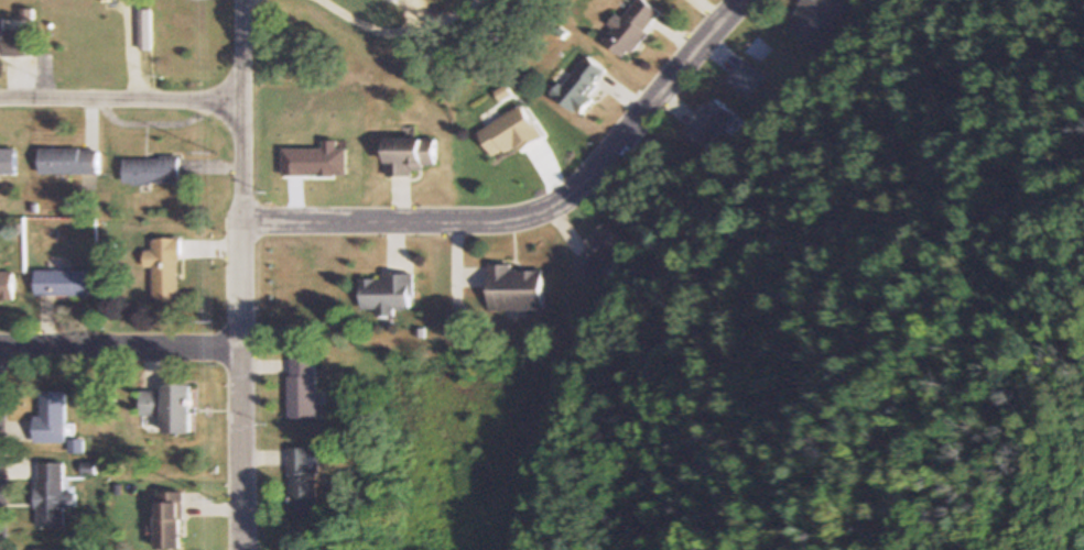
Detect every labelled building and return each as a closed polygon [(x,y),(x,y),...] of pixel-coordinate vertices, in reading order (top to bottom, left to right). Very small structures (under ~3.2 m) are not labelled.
[(617,17),(609,27),(613,30),(602,44),(624,61),(661,15),(642,0),(638,0),(622,21),(617,17)] [(29,57),(29,32),(6,32),(6,21),(0,21),(0,57),(29,57)] [(141,52),(154,52),(154,24),(141,24),(141,52)] [(553,98),(577,116),(608,73),(584,56),(553,98)] [(735,116),(711,97),(685,130),(710,149),(735,116)] [(540,136),(523,106),(477,133),(494,163),(540,136)] [(384,140),(384,178),(422,178),(422,166),(435,166),(435,140),(384,140)] [(41,176),(101,176),(101,150),(41,150),(41,176)] [(18,177),(18,151),(0,151),(0,177),(18,177)] [(181,157),(125,157),(125,185),(181,185),(181,157)] [(154,301),(181,301),(181,238),(154,238),(154,250),(144,250),(144,268),(154,269),(154,301)] [(487,264),(487,311),(541,311),(541,269),(511,268),(511,265),(487,264)] [(92,270),(35,270),(35,296),(92,296),(92,270)] [(14,299),(14,272),(0,272),(0,299),(14,299)] [(413,273),(383,272),(383,279),(360,279),(359,312),(412,313),(413,273)] [(288,419),(317,419),(317,358),(288,358),(288,419)] [(160,434),(189,434),(189,385),(160,385),(160,391),(140,391),(140,421),(160,421),(160,434)] [(40,417),(33,417),(33,444),(65,444),(65,392),(40,392),(40,417)] [(83,453),(83,442),(69,442),(69,453),(83,453)] [(290,513),(319,513),(319,449),(290,449),(290,513)] [(64,526),(64,508),(77,508),(76,493),(64,494),(63,463),(35,464),(36,527),(64,526)] [(154,549),(181,549),(181,493),(154,493),(154,549)]
